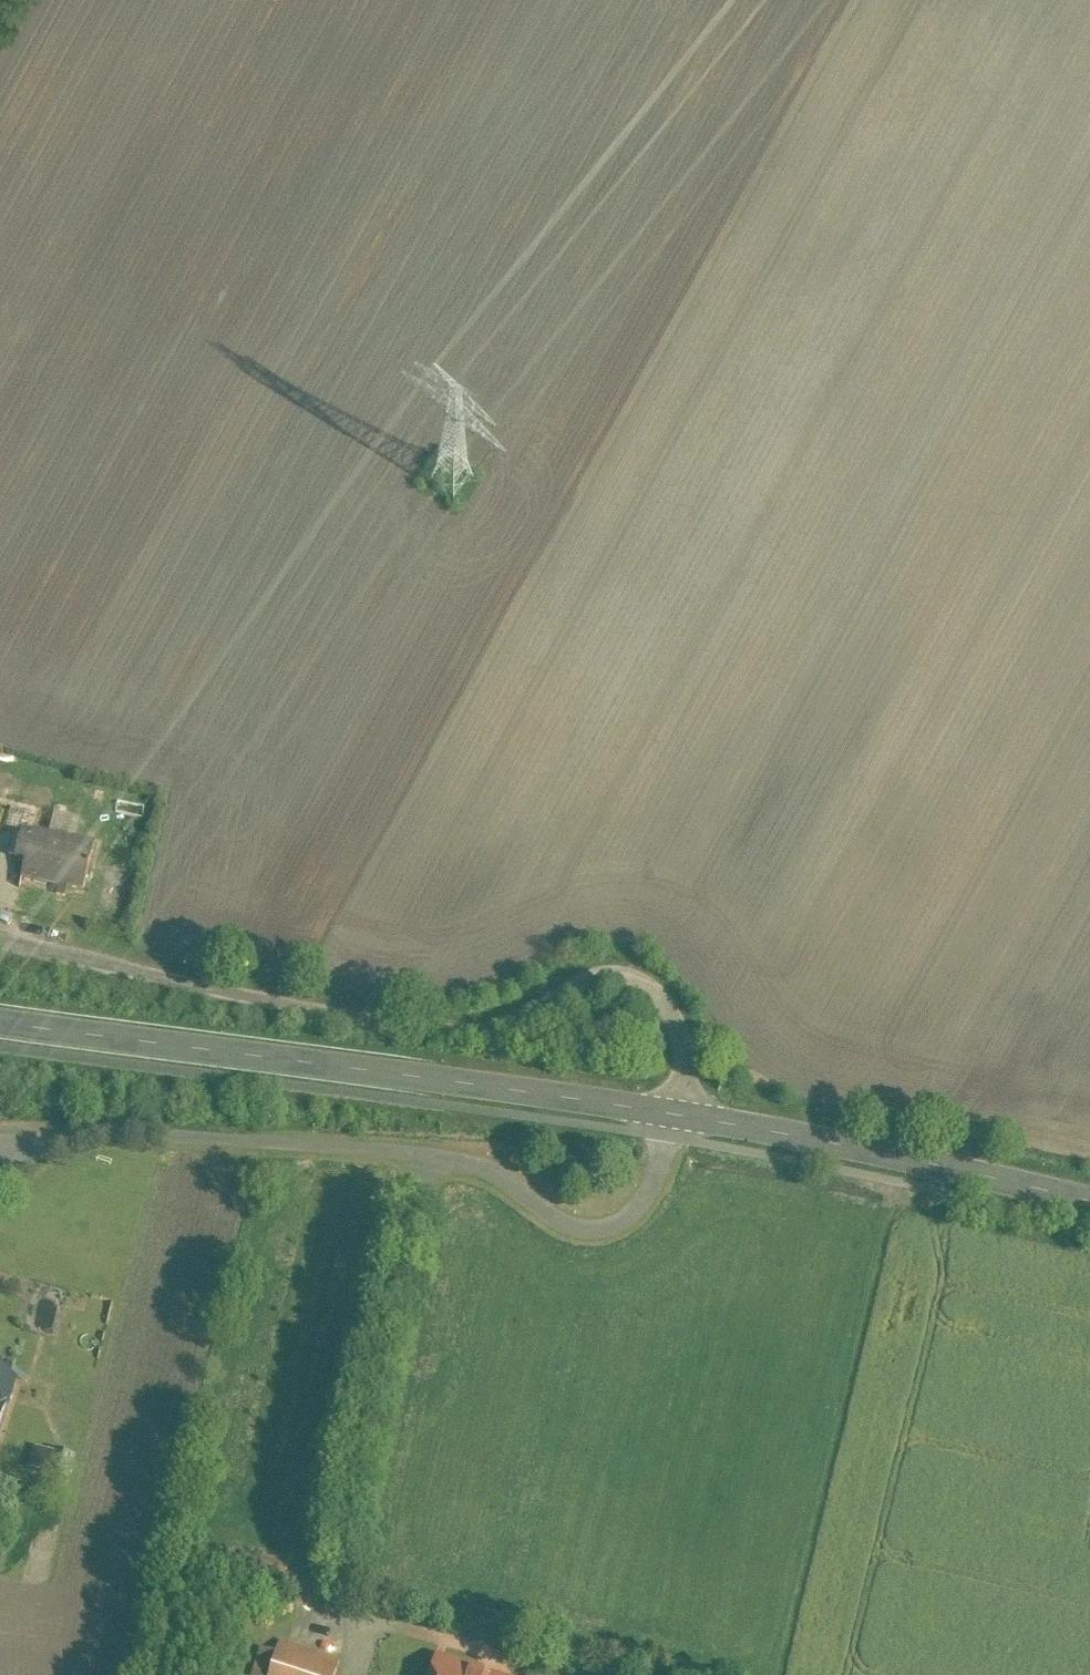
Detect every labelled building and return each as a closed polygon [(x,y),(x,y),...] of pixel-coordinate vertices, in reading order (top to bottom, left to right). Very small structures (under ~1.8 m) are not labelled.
[(47,815),(20,810),(15,832),(37,836),(43,838),(44,833),(47,815)] [(91,892),(94,877),(100,878),(106,845),(44,833),(43,838),(37,836),(31,863),(36,864),(33,880),(91,892)] [(20,1382),(0,1376),(0,1444),(11,1410),(20,1382)] [(47,1533),(29,1529),(26,1540),(44,1544),(47,1533)] [(283,1642),(278,1656),(262,1650),(254,1674),(337,1674),(342,1662),(283,1642)] [(433,1674),(495,1674),(438,1659),(433,1674)]
